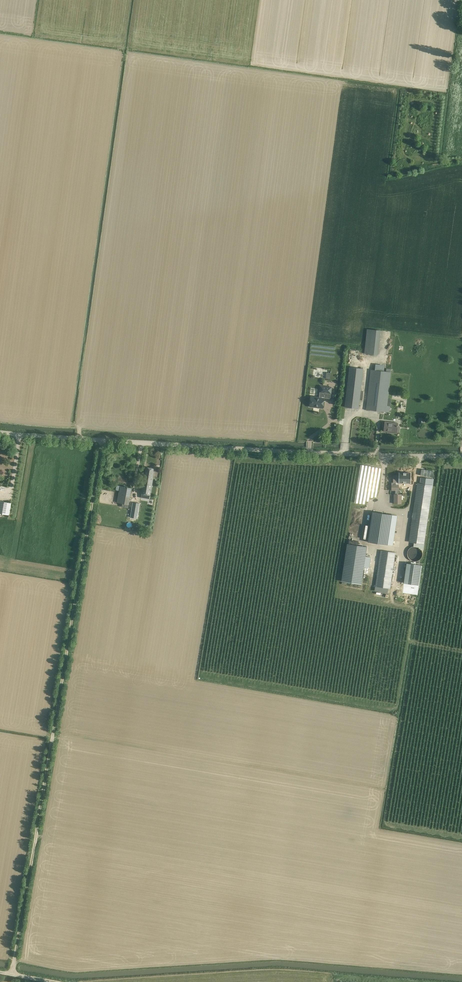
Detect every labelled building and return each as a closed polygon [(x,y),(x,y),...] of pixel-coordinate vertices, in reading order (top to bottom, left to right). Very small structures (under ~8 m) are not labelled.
[(381,331),(368,329),(366,353),(379,355),(381,331)] [(384,365),(376,364),(375,370),(372,370),(367,410),(389,412),(390,406),(388,405),(392,372),(391,372),(391,369),(386,368),(386,372),(384,371),(384,365)] [(351,367),(346,407),(360,408),(361,400),(362,400),(363,391),(362,391),(364,369),(351,367)] [(311,396),(310,407),(323,409),(324,398),(324,395),(320,394),(319,397),(311,396)] [(384,426),(384,431),(384,430),(390,431),(392,432),(392,433),(396,434),(397,432),(399,432),(400,427),(397,426),(398,423),(385,422),(384,426)] [(142,494),(141,497),(149,499),(150,495),(151,495),(154,477),(153,477),(154,468),(146,467),(145,476),(144,475),(141,494),(142,494)] [(410,482),(411,472),(399,472),(399,475),(394,475),(393,483),(392,483),(392,490),(395,490),(395,494),(399,494),(399,482),(410,482)] [(434,479),(422,477),(421,483),(419,482),(410,541),(425,543),(434,479)] [(132,488),(120,486),(118,502),(123,503),(122,507),(128,508),(129,504),(132,488)] [(9,515),(11,503),(0,501),(0,513),(9,515)] [(150,514),(151,504),(139,503),(138,513),(150,514)] [(377,513),(372,512),(368,542),(388,545),(392,515),(377,513)] [(347,544),(342,581),(361,584),(364,566),(369,567),(371,557),(366,556),(366,551),(367,547),(347,544)] [(381,550),(375,586),(390,588),(394,562),(395,557),(395,552),(384,551),(381,550)] [(404,583),(403,593),(418,595),(419,585),(422,565),(407,563),(404,583)]
